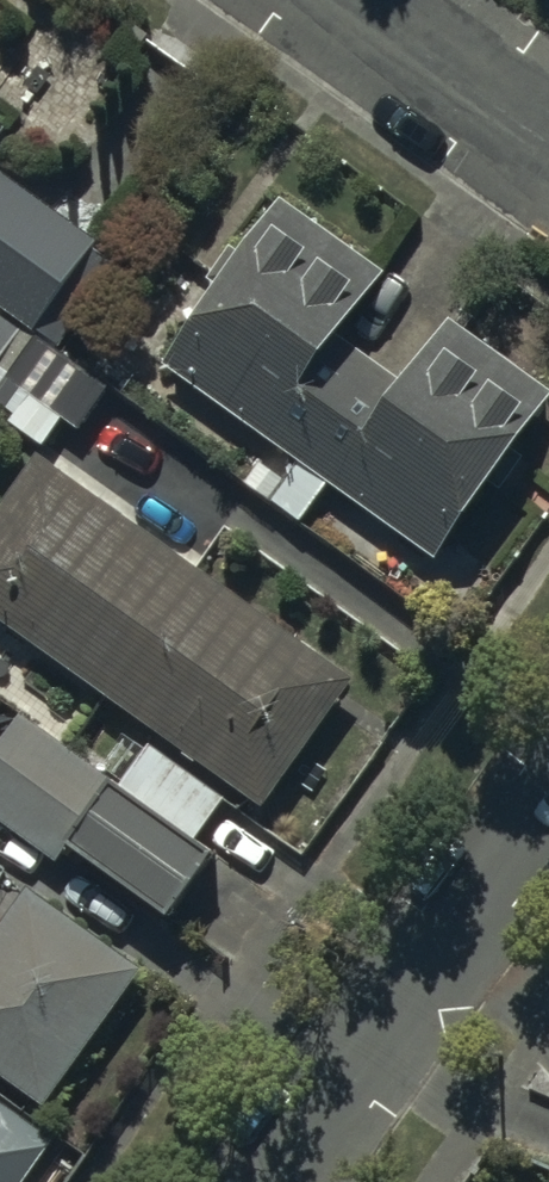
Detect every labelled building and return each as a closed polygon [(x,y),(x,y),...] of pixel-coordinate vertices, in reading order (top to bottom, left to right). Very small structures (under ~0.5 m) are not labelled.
[(0,185),(0,318),(55,359),(119,272),(0,185)] [(279,203),(233,263),(230,261),(211,287),(218,292),(161,369),(293,468),(266,504),(299,528),(328,490),(436,572),(548,420),(548,400),(452,327),(404,391),(344,345),(389,285),(279,203)] [(0,327),(0,392),(2,389),(25,406),(8,429),(41,453),(60,428),(78,441),(105,403),(0,327)] [(37,468),(0,520),(0,627),(262,815),(349,693),(37,468)] [(53,857),(111,778),(19,710),(0,735),(0,817),(53,857)] [(124,778),(201,832),(227,795),(150,742),(124,778)] [(213,847),(117,779),(73,840),(169,908),(213,847)] [(42,1118),(141,982),(26,898),(0,933),(0,1087),(42,1118)] [(53,1152),(0,1113),(0,1181),(31,1181),(53,1152)]
